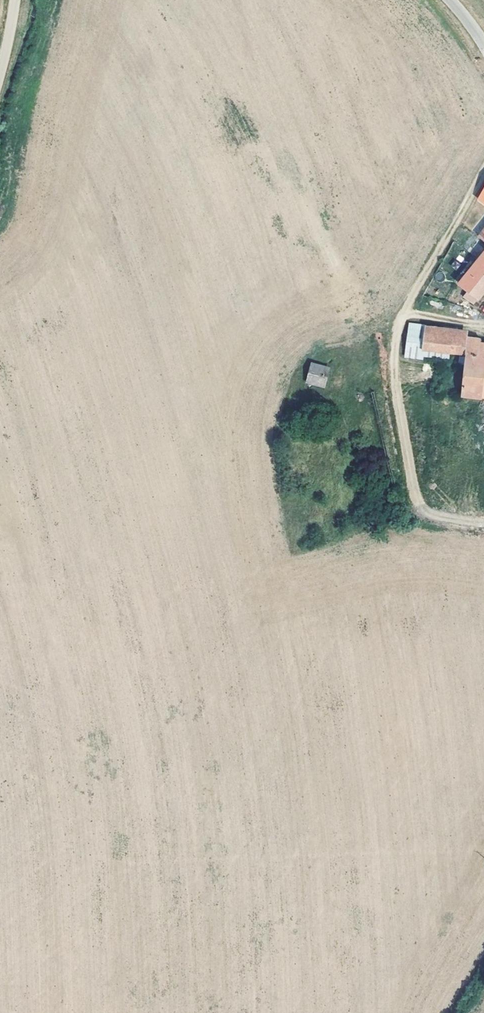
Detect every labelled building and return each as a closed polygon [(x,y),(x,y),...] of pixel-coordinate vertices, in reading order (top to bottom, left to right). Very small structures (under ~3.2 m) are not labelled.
[(483,296),(483,257),(462,284),(471,291),(466,297),(477,305),(483,296)] [(414,358),(424,359),(424,353),(420,353),(420,348),(425,348),(426,336),(427,330),(426,329),(410,327),(405,361),(414,362),(414,358)] [(482,347),(483,343),(426,336),(425,348),(420,348),(420,353),(424,353),(424,359),(451,362),(451,357),(471,360),(465,401),(483,403),(483,347),(482,347)] [(320,389),(319,391),(325,392),(330,374),(313,370),(309,386),(320,389)]
